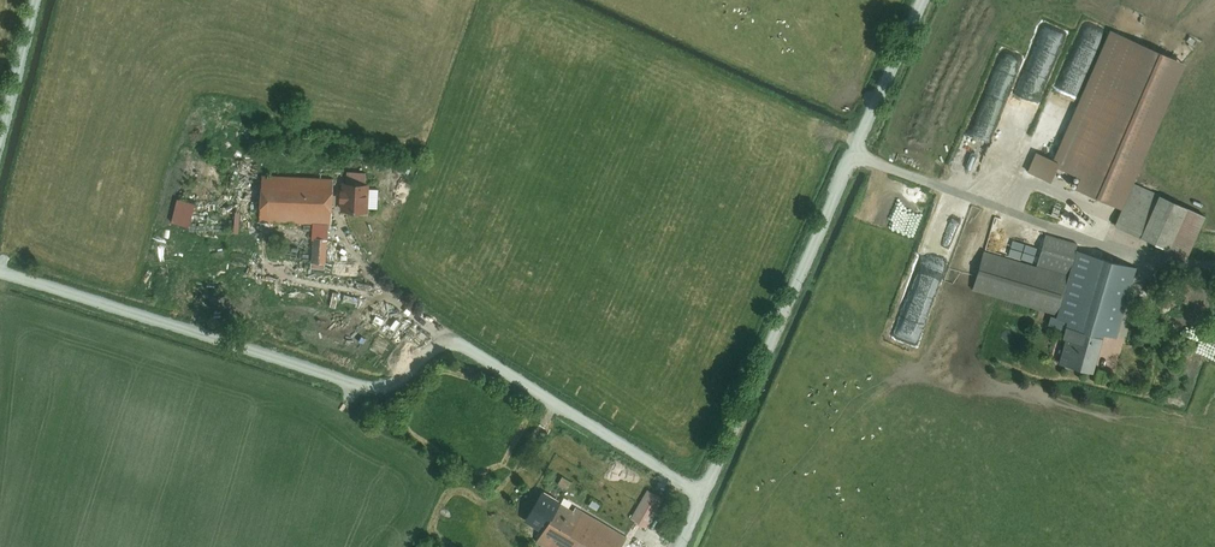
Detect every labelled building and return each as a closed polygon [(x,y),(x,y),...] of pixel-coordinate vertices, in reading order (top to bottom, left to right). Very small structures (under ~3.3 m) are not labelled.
[(1051,173),(1127,206),(1135,190),(1192,61),(1115,27),(1051,173)] [(1064,40),(1065,34),(1051,32),(1050,42),(1055,42),(1055,39),(1064,40)] [(1042,103),(1057,61),(1039,54),(1023,96),(1042,103)] [(994,60),(952,183),(975,191),(1018,68),(994,60)] [(1064,66),(1054,91),(1077,100),(1086,75),(1064,66)] [(250,174),(248,220),(325,224),(327,177),(250,174)] [(376,185),(345,185),(344,213),(360,213),(360,199),(376,199),(376,185)] [(1127,206),(1124,214),(1119,226),(1167,250),(1170,244),(1185,251),(1200,215),(1135,190),(1127,206)] [(193,226),(199,201),(181,197),(176,222),(193,226)] [(330,239),(312,237),(311,264),(328,265),(330,239)] [(980,252),(968,290),(1048,314),(1045,324),(1056,327),(1046,360),(1081,371),(1082,368),(1084,368),(1094,336),(1106,340),(1108,340),(1128,271),(1072,254),(1073,249),(1039,239),(1031,268),(980,252)] [(1156,317),(1138,312),(1134,325),(1152,330),(1156,317)] [(567,466),(561,478),(576,485),(582,474),(567,466)] [(662,498),(643,488),(625,519),(644,529),(662,498)] [(541,546),(615,546),(620,538),(569,509),(565,515),(532,496),(517,522),(536,533),(531,542),(541,546)]
